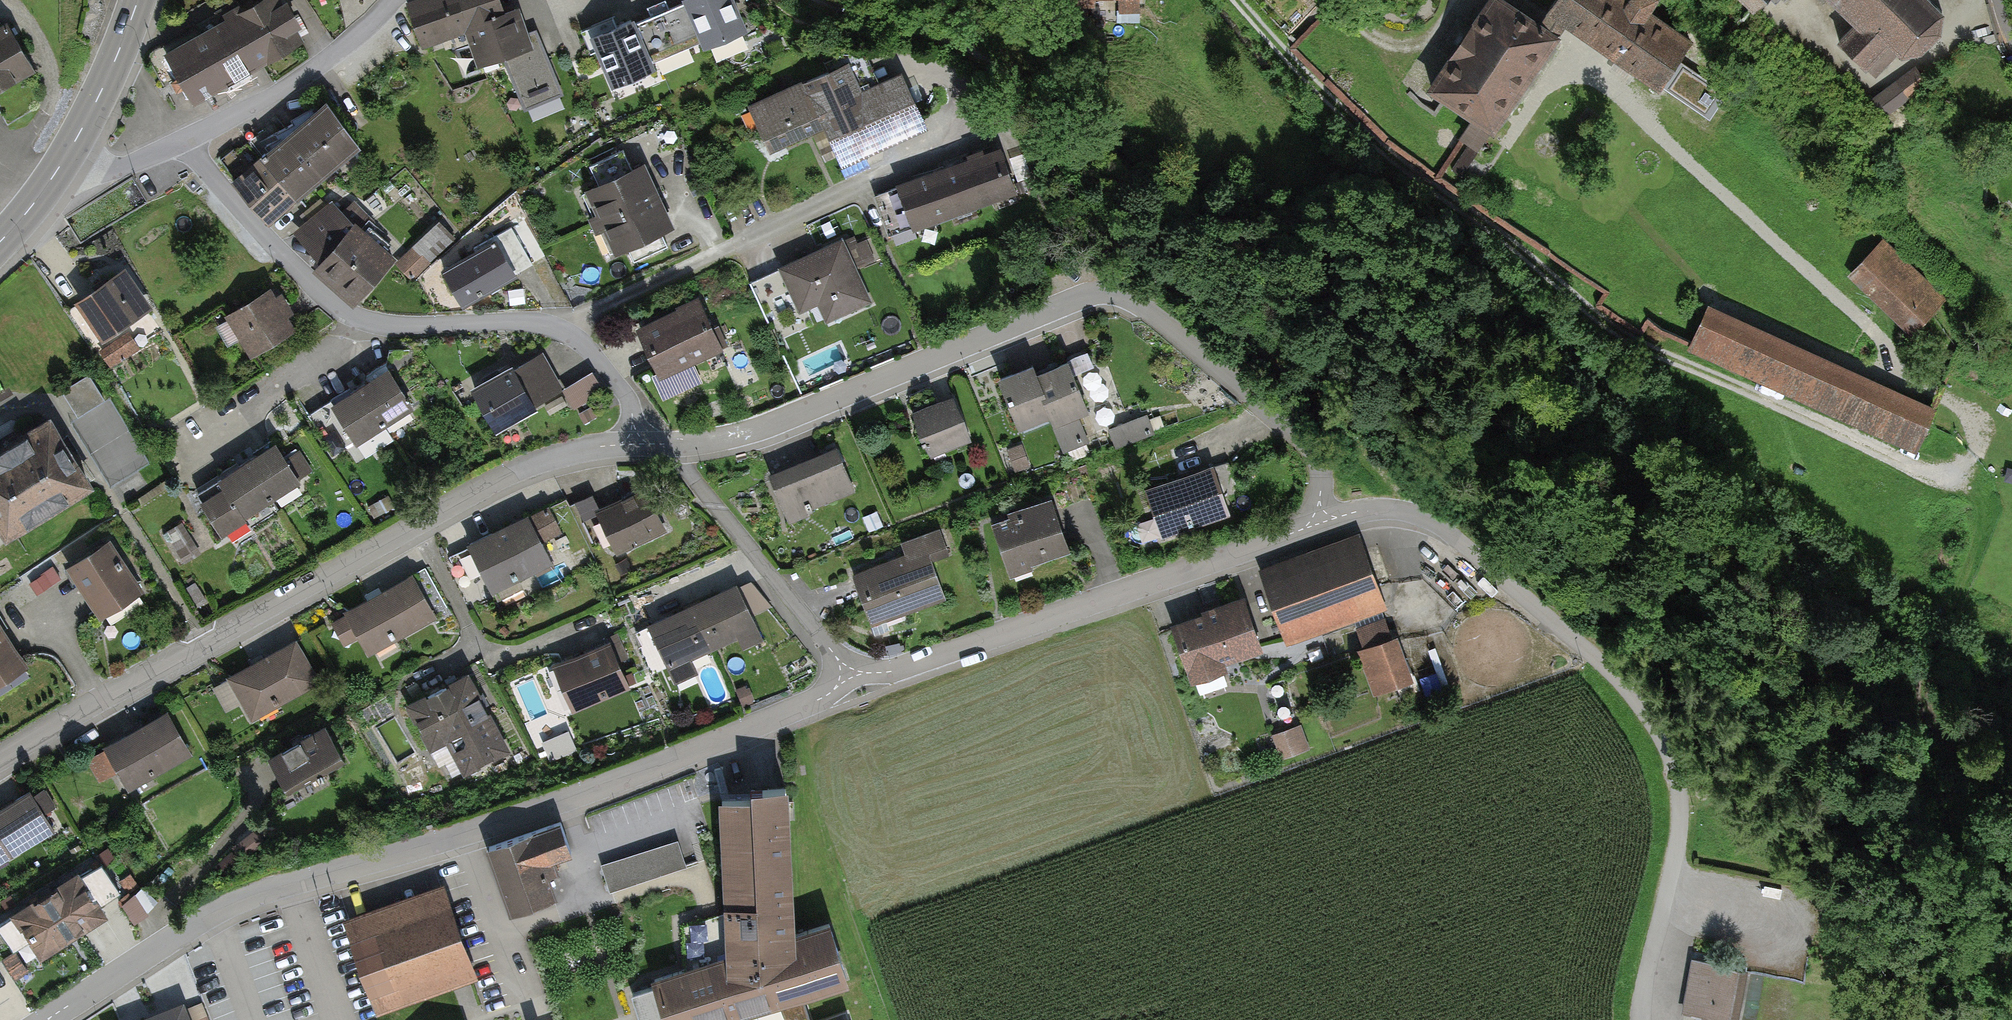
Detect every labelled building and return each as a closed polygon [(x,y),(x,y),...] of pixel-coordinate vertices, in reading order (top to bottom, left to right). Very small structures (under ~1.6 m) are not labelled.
[(155,55),(185,110),(301,47),(275,0),(256,0),(155,55)] [(409,5),(422,42),(467,26),(501,14),(496,0),(422,0),(409,5)] [(688,1),(701,33),(707,46),(744,30),(732,0),(687,0),(688,1)] [(1688,42),(1646,13),(1655,0),(1554,0),(1536,26),(1498,0),(1481,0),(1419,88),(1488,136),(1569,19),(1660,83),(1688,42)] [(1853,18),(1837,35),(1878,75),(1902,50),(1919,46),(1940,25),(1942,2),(1940,0),(1834,0),(1853,18)] [(632,20),(594,36),(615,84),(651,68),(646,56),(701,33),(688,1),(633,24),(632,20)] [(515,9),(501,14),(467,26),(480,63),(502,55),(524,109),(562,93),(540,39),(527,44),(515,9)] [(31,67),(6,25),(0,28),(0,86),(31,67)] [(848,63),(752,107),(771,148),(811,129),(825,159),(837,154),(842,164),(924,126),(901,76),(872,89),(868,80),(858,85),(848,63)] [(1927,83),(1916,69),(1874,100),(1884,114),(1927,83)] [(358,143),(328,103),(264,139),(270,147),(262,153),(265,156),(299,194),(358,143)] [(595,223),(655,194),(642,165),(632,170),(623,149),(589,165),(599,185),(590,189),(601,212),(592,216),(595,223)] [(1014,188),(1000,150),(984,156),(981,149),(968,153),(971,160),(878,194),(892,233),(1014,188)] [(299,194),(265,156),(235,182),(269,221),(299,194)] [(671,227),(655,194),(595,223),(598,230),(607,225),(619,250),(627,246),(634,262),(668,247),(661,231),(671,227)] [(319,270),(354,302),(392,258),(363,232),(374,221),(352,204),(341,213),(332,204),(300,229),(321,253),(327,261),(319,270)] [(450,240),(437,226),(399,261),(414,277),(430,262),(428,260),(450,240)] [(477,253),(445,271),(463,303),(532,263),(511,226),(474,247),(477,253)] [(841,242),(782,268),(801,309),(832,295),(841,314),(870,301),(853,263),(872,255),(866,240),(844,249),(841,242)] [(1943,299),(1885,242),(1855,272),(1913,329),(1943,299)] [(124,271),(80,301),(104,335),(138,312),(126,294),(135,288),(124,271)] [(268,291),(230,315),(253,351),(290,328),(281,313),(288,309),(281,298),(275,302),(268,291)] [(683,313),(643,330),(661,372),(663,371),(669,385),(686,378),(681,365),(725,345),(718,328),(711,331),(698,302),(682,309),(683,313)] [(1915,447),(1933,408),(1707,306),(1689,345),(1915,447)] [(137,350),(126,334),(103,349),(113,365),(137,350)] [(488,384),(476,391),(496,425),(560,389),(548,369),(543,372),(535,358),(500,377),(497,371),(484,377),(488,384)] [(1037,374),(1034,374),(1049,411),(1063,447),(1082,440),(1074,418),(1088,412),(1068,361),(1037,374)] [(1049,411),(1034,374),(1037,374),(1033,365),(999,378),(1018,423),(1049,411)] [(411,406),(385,366),(366,378),(370,383),(361,389),(383,424),(411,406)] [(89,373),(61,390),(77,415),(104,399),(89,373)] [(598,392),(587,374),(568,386),(579,404),(598,392)] [(383,424),(361,389),(353,394),(350,389),(329,401),(356,442),(366,435),(375,448),(390,439),(381,425),(383,424)] [(567,404),(562,396),(546,405),(550,413),(567,404)] [(970,437),(953,398),(914,415),(930,454),(970,437)] [(596,416),(591,407),(579,413),(584,423),(596,416)] [(1151,433),(1145,418),(1112,431),(1118,445),(1151,433)] [(49,419),(8,444),(0,450),(0,521),(8,533),(88,483),(49,419)] [(310,471),(298,453),(285,461),(272,440),(254,452),(256,456),(248,461),(271,497),(310,471)] [(853,488),(837,449),(771,476),(786,513),(805,505),(808,512),(813,510),(811,505),(853,488)] [(1022,471),(1015,452),(1003,457),(1010,476),(1022,471)] [(271,497),(248,461),(239,467),(237,462),(216,475),(218,478),(198,490),(223,530),(246,516),(244,513),(271,497)] [(442,477),(434,465),(422,472),(430,485),(442,477)] [(1211,468),(1145,490),(1162,540),(1228,518),(1211,468)] [(644,488),(600,509),(592,494),(576,502),(584,518),(599,511),(616,547),(662,525),(644,488)] [(1071,545),(1051,499),(985,527),(1005,573),(1071,545)] [(528,515),(469,544),(471,548),(451,558),(471,599),(551,560),(541,540),(559,532),(547,508),(530,517),(528,515)] [(191,542),(180,524),(167,532),(178,549),(191,542)] [(915,552),(852,577),(870,623),(943,595),(930,561),(948,554),(938,529),(910,540),(915,552)] [(1384,606),(1357,536),(1258,574),(1285,644),(1384,606)] [(109,543),(70,568),(98,610),(136,585),(109,543)] [(60,577),(53,567),(30,582),(37,592),(60,577)] [(433,616),(411,577),(347,612),(369,651),(433,616)] [(206,601),(195,582),(186,588),(197,606),(206,601)] [(736,584),(648,625),(675,682),(696,672),(689,657),(739,634),(746,648),(763,640),(736,584)] [(1262,652),(1241,597),(1163,626),(1184,681),(1262,652)] [(1410,677),(1392,620),(1354,632),(1373,689),(1410,677)] [(21,661),(0,627),(0,674),(21,661)] [(605,639),(606,643),(560,662),(578,707),(627,686),(615,659),(626,654),(617,633),(605,639)] [(294,642),(231,678),(252,716),(316,681),(294,642)] [(505,748),(467,676),(411,705),(432,745),(448,737),(465,770),(505,748)] [(342,694),(337,685),(324,692),(329,702),(342,694)] [(167,713),(106,748),(129,787),(190,751),(167,713)] [(1282,756),(1310,748),(1302,721),(1274,729),(1282,756)] [(343,762),(325,728),(270,758),(289,791),(343,762)] [(656,975),(669,1019),(694,1019),(844,971),(827,917),(789,930),(783,790),(722,793),(728,950),(656,975)] [(0,810),(0,849),(6,846),(11,854),(52,829),(30,792),(0,810)] [(560,826),(483,853),(507,923),(559,905),(543,861),(569,852),(560,826)] [(263,840),(255,830),(245,838),(247,841),(238,848),(243,855),(263,840)] [(678,840),(600,867),(609,894),(687,867),(678,840)] [(238,860),(231,852),(213,870),(220,877),(238,860)] [(147,869),(141,861),(133,866),(139,874),(147,869)] [(0,924),(0,929),(12,947),(30,936),(42,955),(103,916),(97,907),(119,893),(101,864),(78,878),(76,875),(0,924)] [(138,886),(130,874),(120,880),(128,893),(138,886)] [(472,975),(445,898),(345,933),(372,1010),(472,975)] [(27,970),(15,952),(4,960),(16,978),(27,970)] [(1689,962),(1678,1015),(1704,1019),(1735,1019),(1744,973),(1689,962)] [(801,991),(778,998),(786,1019),(810,1019),(801,991)] [(149,1019),(185,1019),(180,1008),(149,1019)]
